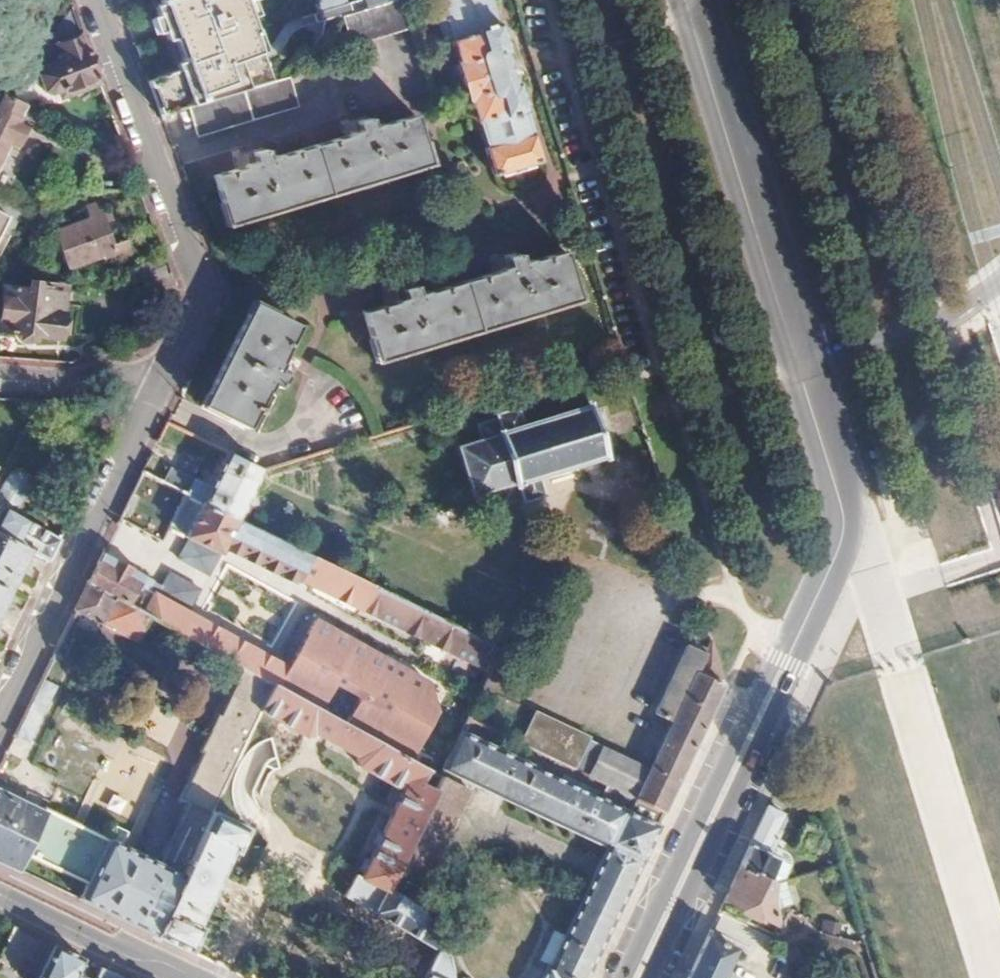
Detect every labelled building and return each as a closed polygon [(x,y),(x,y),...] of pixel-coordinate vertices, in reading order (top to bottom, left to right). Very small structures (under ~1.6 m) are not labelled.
[(340,4),(337,0),(313,0),(311,3),(311,6),(311,10),(312,13),(304,16),(291,23),(287,27),(285,30),(283,34),(282,41),(281,43),(280,45),(277,47),(261,54),(246,15),(241,0),(159,0),(164,14),(172,35),(184,67),(147,81),(159,114),(187,106),(272,84),(264,63),(271,60),(276,58),(282,55),(285,51),(289,47),(290,42),(292,37),(294,32),(297,30),(305,27),(308,37),(312,36),(313,38),(309,43),(313,48),(335,17),(342,15),(395,0),(353,0),(340,4)] [(246,15),(255,12),(251,0),(241,0),(246,15)] [(342,15),(350,46),(408,29),(400,0),(395,0),(342,15)] [(433,18),(440,42),(446,40),(489,176),(538,162),(504,57),(500,59),(490,28),(495,27),(486,0),(434,0),(439,16),(433,18)] [(40,50),(48,55),(49,63),(42,62),(38,67),(43,84),(51,92),(64,87),(67,93),(99,82),(71,7),(40,50)] [(164,14),(158,16),(166,37),(172,35),(164,14)] [(290,79),(272,84),(187,106),(195,132),(297,103),(290,79)] [(0,84),(0,159),(7,143),(16,147),(28,121),(17,116),(26,97),(12,90),(0,84)] [(254,149),(243,152),(246,165),(211,176),(225,225),(426,165),(412,117),(374,128),(371,120),(367,121),(364,117),(354,120),(357,133),(263,160),(260,152),(255,154),(254,149)] [(87,205),(92,219),(53,230),(64,270),(115,255),(113,249),(99,201),(87,205)] [(8,220),(17,223),(22,214),(3,206),(0,212),(0,235),(8,220)] [(113,249),(115,255),(115,256),(101,260),(103,266),(132,258),(127,245),(113,249)] [(400,287),(388,290),(393,303),(356,315),(371,364),(573,301),(559,253),(519,264),(516,255),(511,256),(510,252),(499,256),(503,270),(410,297),(407,289),(401,290),(400,287)] [(4,291),(0,330),(0,335),(61,341),(64,317),(58,316),(59,308),(65,309),(67,294),(63,292),(64,290),(40,287),(39,294),(4,291)] [(296,325),(251,302),(202,405),(245,428),(271,376),(278,380),(280,375),(286,378),(290,368),(278,360),(296,325)] [(480,439),(458,447),(474,496),(497,488),(502,505),(522,498),(524,503),(544,496),(538,477),(603,456),(587,403),(521,426),(515,407),(494,413),(495,418),(476,425),(480,439)] [(258,473),(224,454),(207,485),(192,478),(185,491),(202,500),(236,516),(258,473)] [(22,546),(48,559),(58,537),(26,520),(19,504),(29,485),(26,476),(17,471),(7,474),(0,490),(0,535),(22,546)] [(236,516),(202,500),(185,535),(219,552),(223,544),(297,580),(298,578),(488,672),(491,666),(500,647),(236,516)] [(485,500),(479,502),(483,515),(490,513),(485,500)] [(453,512),(443,510),(440,521),(450,524),(453,512)] [(0,535),(0,592),(22,546),(0,535)] [(209,572),(219,552),(185,535),(175,555),(208,574),(209,572)] [(107,567),(125,576),(129,570),(111,560),(107,567)] [(96,561),(85,583),(125,605),(136,583),(125,576),(107,567),(96,561)] [(155,595),(188,614),(202,587),(168,568),(155,595)] [(125,605),(85,583),(73,609),(132,641),(145,616),(144,615),(143,615),(125,605)] [(155,595),(144,615),(145,616),(237,666),(271,685),(317,710),(332,684),(358,698),(344,725),(410,761),(435,713),(426,683),(312,622),(288,669),(188,614),(155,595)] [(652,713),(671,722),(647,770),(580,735),(582,733),(537,712),(521,744),(603,786),(662,816),(723,688),(709,641),(700,651),(686,644),(652,713)] [(237,666),(221,702),(217,700),(199,738),(202,739),(177,794),(188,800),(159,864),(42,808),(40,812),(20,802),(24,791),(0,779),(0,864),(16,872),(24,857),(85,886),(78,901),(153,937),(212,812),(238,757),(271,685),(237,666)] [(55,684),(41,676),(13,735),(26,742),(55,684)] [(885,788),(923,777),(893,677),(850,690),(856,709),(832,716),(860,809),(889,801),(885,788)] [(373,808),(358,800),(319,881),(322,883),(312,901),(363,927),(371,915),(372,914),(438,948),(437,945),(433,938),(428,929),(427,926),(422,917),(418,912),(415,907),(384,893),(438,779),(439,777),(410,761),(344,725),(317,710),(271,685),(238,757),(244,760),(250,759),(269,718),(303,736),(312,736),(313,733),(359,758),(358,761),(361,768),(372,774),(365,787),(380,795),(373,808)] [(605,848),(547,969),(543,967),(540,972),(535,971),(531,977),(585,977),(662,816),(603,786),(597,799),(458,735),(442,770),(605,848)] [(470,793),(438,779),(384,893),(415,907),(470,793)] [(779,813),(765,806),(737,865),(767,880),(777,859),(762,852),(764,847),(768,849),(778,829),(772,827),(779,813)] [(246,827),(212,812),(153,937),(187,953),(198,930),(194,928),(228,852),(233,855),(246,827)] [(767,880),(737,865),(723,896),(777,923),(776,905),(784,904),(783,879),(772,882),(767,880)] [(0,953),(0,964),(29,977),(83,977),(76,974),(82,961),(10,927),(0,953)] [(705,934),(684,977),(719,977),(732,948),(705,934)] [(99,969),(95,977),(119,977),(99,969)]
